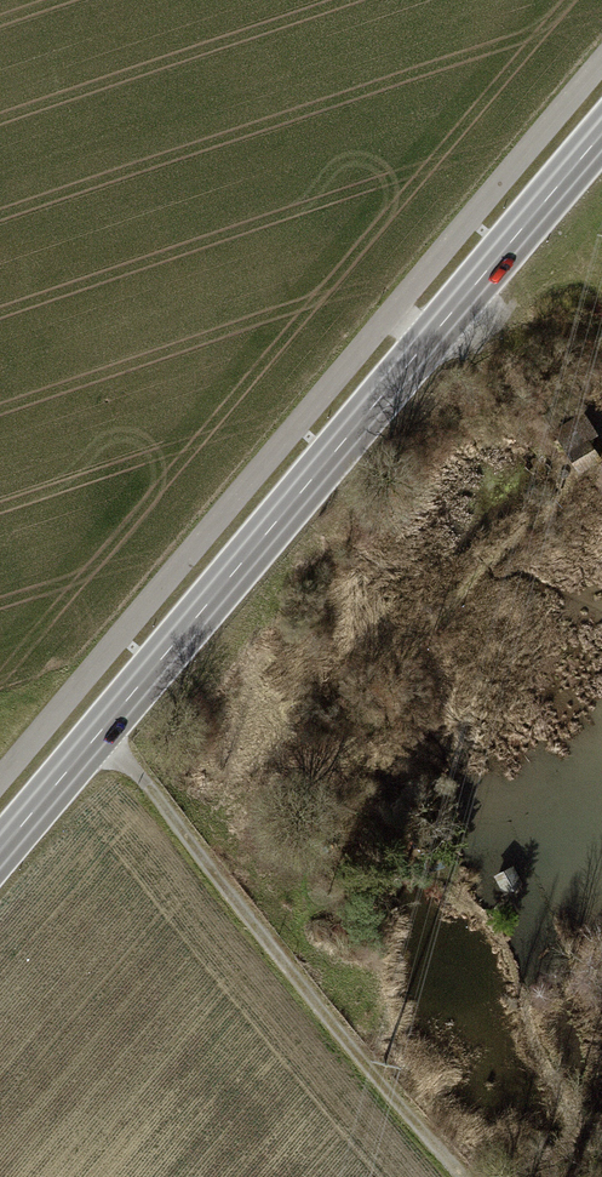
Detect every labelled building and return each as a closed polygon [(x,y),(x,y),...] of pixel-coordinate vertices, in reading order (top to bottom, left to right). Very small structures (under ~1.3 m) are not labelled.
[(599,429),(571,424),(564,461),(592,466),(599,429)]
